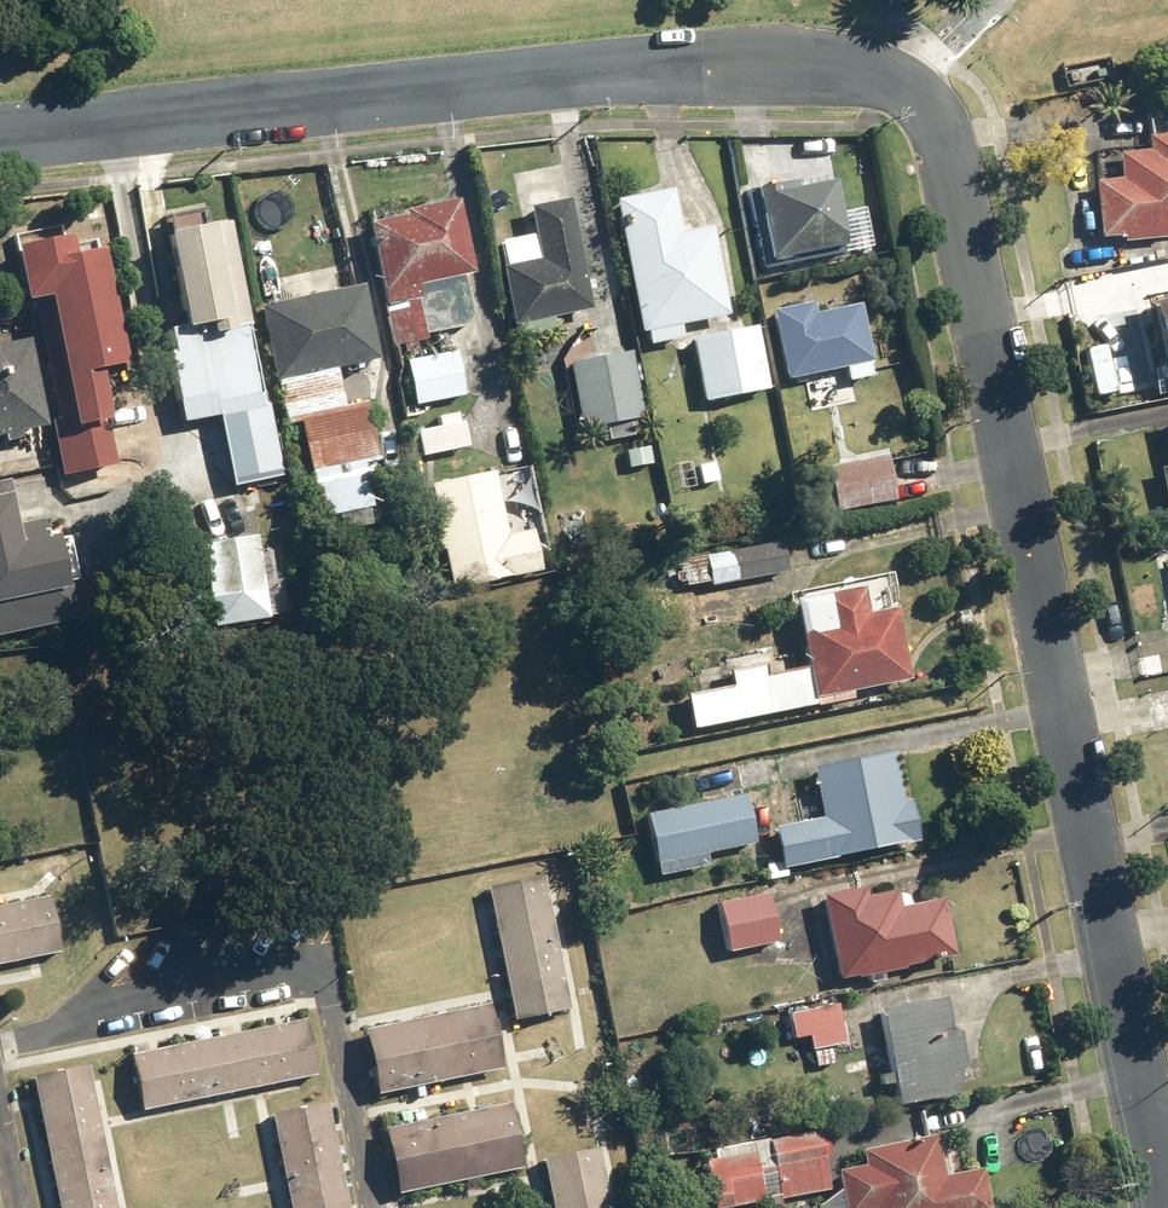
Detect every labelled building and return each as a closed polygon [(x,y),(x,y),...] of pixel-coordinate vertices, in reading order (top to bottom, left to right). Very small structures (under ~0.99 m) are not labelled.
[(1146,110),(1148,136),(1144,137),(1145,150),(1115,153),(1118,178),(1091,181),(1097,237),(1121,235),(1121,242),(1163,238),(1162,231),(1167,231),(1167,108),(1146,110)] [(750,190),(765,261),(840,245),(827,181),(793,188),(792,181),(750,190)] [(613,199),(637,333),(644,332),(647,345),(681,339),(679,325),(725,316),(709,227),(678,233),(670,189),(613,199)] [(364,224),(382,306),(417,299),(414,285),(471,273),(455,199),(403,211),(404,216),(364,224)] [(516,325),(518,339),(553,331),(550,318),(590,310),(567,200),(526,208),(531,233),(497,240),(503,267),(499,268),(511,326),(516,325)] [(167,355),(178,400),(212,391),(235,483),(290,469),(227,217),(155,235),(178,328),(167,330),(172,353),(167,355)] [(66,470),(108,461),(92,382),(104,379),(80,260),(52,265),(47,242),(0,252),(0,256),(11,311),(33,307),(66,470)] [(256,309),(284,427),(297,424),(319,518),(370,506),(360,464),(379,460),(364,400),(343,405),(334,369),(377,358),(359,284),(256,309)] [(1167,381),(1167,292),(1151,295),(1167,381)] [(385,312),(393,346),(425,338),(417,304),(385,312)] [(769,312),(784,380),(842,368),(845,381),(872,375),(857,304),(810,314),(808,304),(769,312)] [(689,338),(702,401),(767,388),(754,325),(689,338)] [(52,422),(33,338),(0,345),(0,433),(52,422)] [(404,360),(413,406),(464,395),(454,350),(404,360)] [(567,364),(580,430),(643,418),(630,352),(567,364)] [(414,431),(420,456),(466,446),(461,421),(458,421),(456,411),(435,416),(438,425),(414,431)] [(1159,422),(1167,464),(1167,420),(1159,422)] [(825,467),(835,513),(893,501),(884,455),(825,467)] [(1165,513),(1167,512),(1167,465),(1155,468),(1165,513)] [(426,484),(450,589),(514,574),(490,469),(426,484)] [(87,618),(80,582),(60,586),(50,538),(38,540),(35,521),(16,525),(7,479),(0,481),(0,635),(87,618)] [(200,543),(212,620),(267,612),(255,535),(200,543)] [(629,568),(639,622),(688,613),(683,586),(707,582),(707,586),(785,572),(779,541),(629,568)] [(795,627),(811,707),(850,700),(849,691),(905,679),(891,607),(864,613),(859,587),(815,596),(820,621),(795,627)] [(682,697),(689,730),(809,706),(801,670),(762,677),(760,666),(726,673),(729,687),(682,697)] [(771,825),(779,867),(917,840),(908,799),(900,800),(890,751),(810,766),(820,816),(771,825)] [(637,817),(652,880),(746,858),(731,795),(637,817)] [(540,875),(485,886),(513,1021),(567,1010),(540,875)] [(819,895),(836,979),(952,956),(940,898),(895,907),(892,890),(862,896),(860,887),(819,895)] [(716,902),(725,948),(773,939),(764,893),(716,902)] [(0,906),(0,963),(56,952),(46,897),(0,906)] [(877,1008),(894,1105),(949,1095),(947,1085),(963,1082),(954,1032),(946,1034),(939,997),(877,1008)] [(486,1003),(361,1029),(375,1094),(499,1068),(486,1003)] [(786,1011),(791,1037),(807,1035),(810,1049),(811,1049),(815,1066),(833,1063),(830,1045),(840,1044),(832,1003),(786,1011)] [(303,1019),(129,1054),(140,1109),(314,1074),(303,1019)] [(31,1074),(57,1207),(114,1207),(85,1063),(31,1074)] [(506,1100),(382,1126),(396,1192),(520,1166),(506,1100)] [(269,1112),(289,1207),(345,1207),(323,1101),(269,1112)] [(767,1136),(779,1198),(828,1189),(817,1127),(767,1136)] [(813,1207),(988,1207),(980,1167),(939,1175),(930,1133),(858,1148),(861,1164),(833,1169),(839,1197),(812,1202),(813,1207)] [(541,1156),(552,1207),(609,1207),(595,1145),(541,1156)] [(713,1207),(714,1207),(762,1199),(753,1150),(704,1159),(713,1207)]
